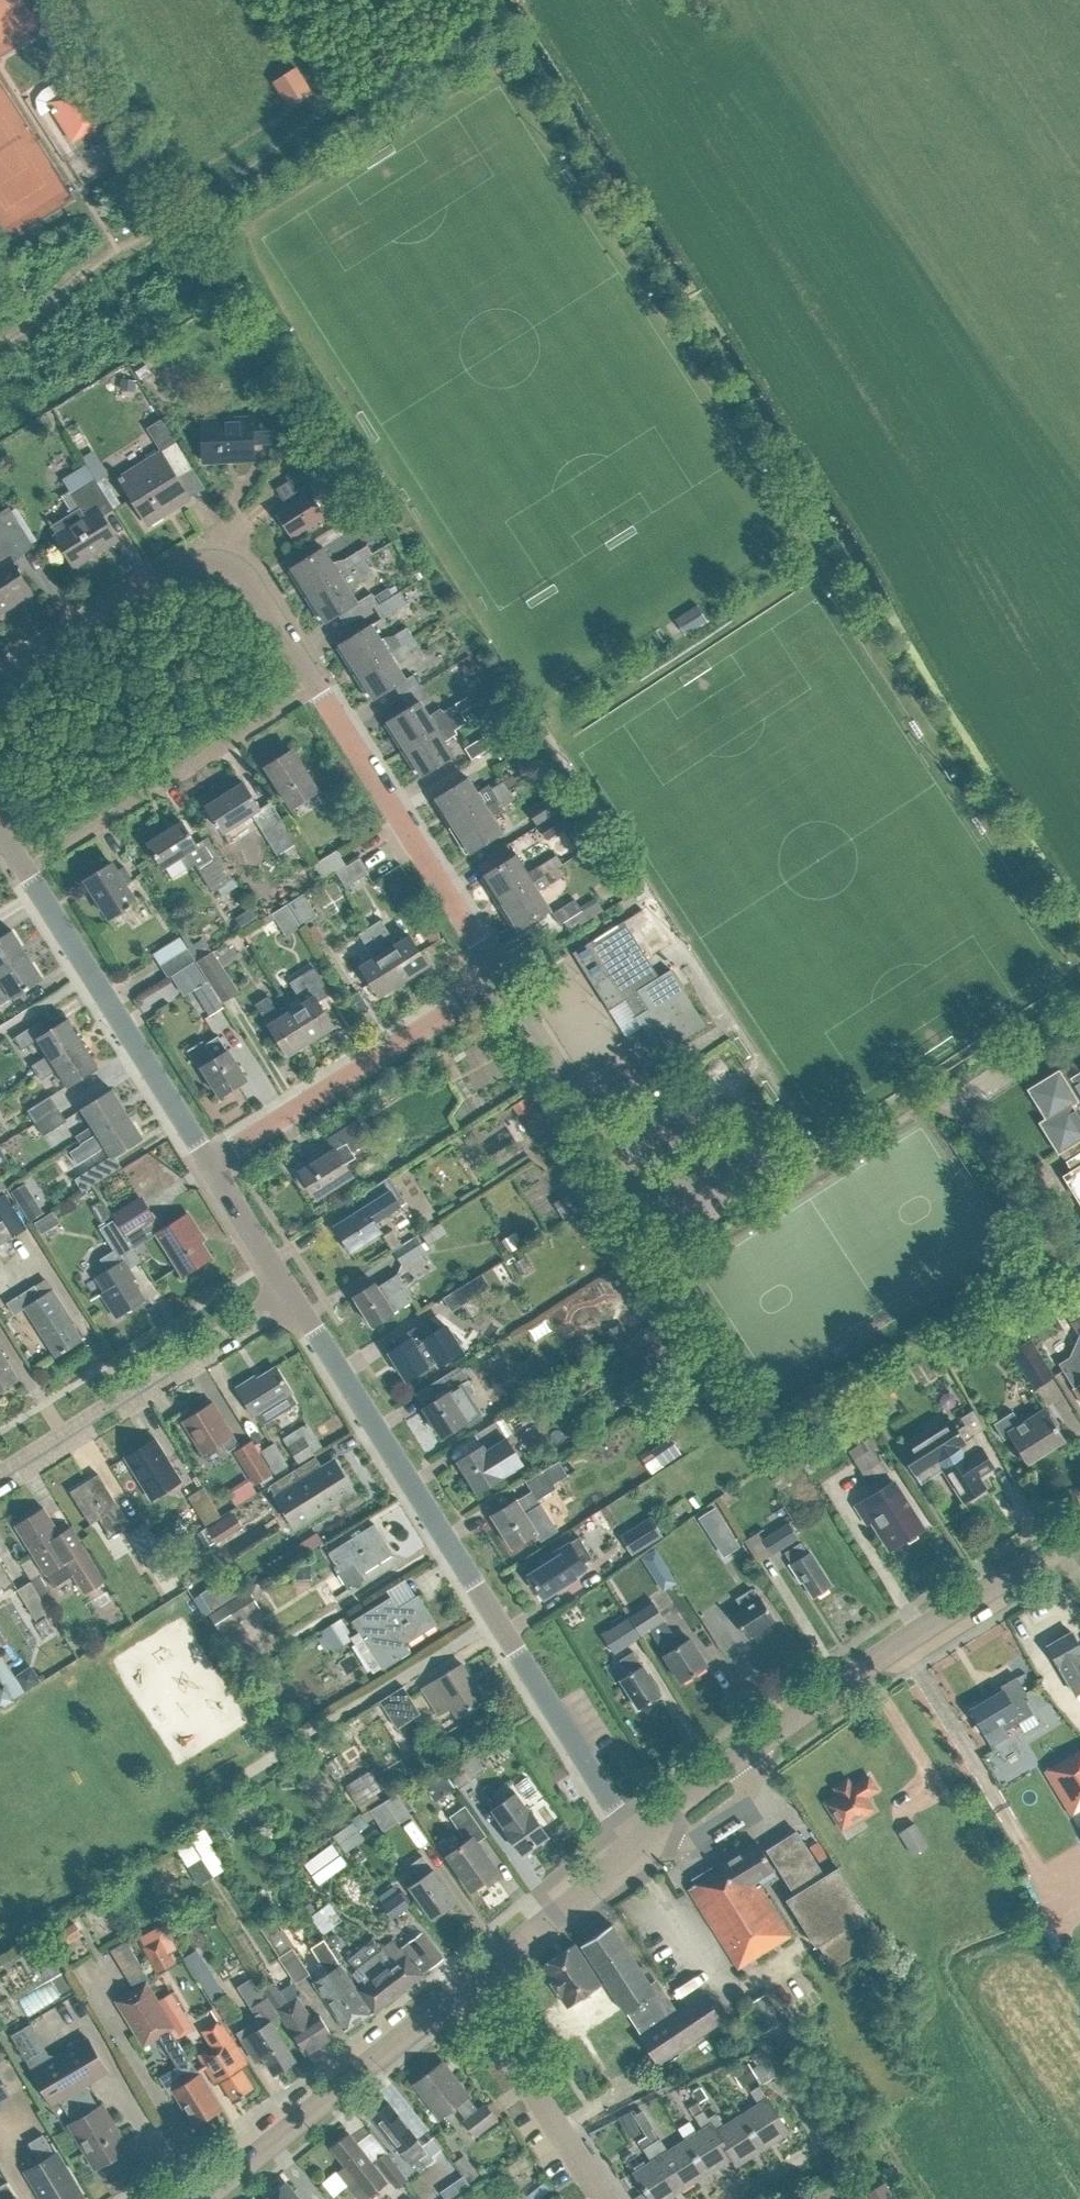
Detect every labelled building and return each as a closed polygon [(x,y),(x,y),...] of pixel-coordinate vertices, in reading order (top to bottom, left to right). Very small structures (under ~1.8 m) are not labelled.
[(103,120),(79,82),(48,101),(72,139),(103,120)] [(252,441),(272,440),(270,409),(248,410),(249,418),(201,421),(203,460),(253,457),(252,441)] [(177,477),(191,467),(175,441),(118,477),(147,523),(189,497),(177,477)] [(274,509),(291,536),(324,515),(312,497),(331,485),(316,462),(290,478),(300,493),(274,509)] [(113,508),(94,477),(63,496),(72,510),(50,524),(75,563),(78,568),(80,568),(77,562),(113,539),(99,517),(113,508)] [(352,530),(371,518),(364,507),(345,518),(352,530)] [(24,530),(11,509),(0,516),(0,542),(1,544),(24,530)] [(340,574),(351,567),(364,559),(358,549),(345,558),(332,561),(323,547),(291,567),(308,594),(340,574)] [(3,610),(30,593),(32,597),(33,596),(4,549),(0,551),(0,606),(3,610)] [(340,574),(308,594),(325,621),(357,601),(340,574)] [(385,615),(407,602),(399,590),(378,604),(385,615)] [(371,592),(361,599),(368,610),(378,603),(371,592)] [(685,617),(691,628),(715,613),(708,602),(685,617)] [(339,643),(356,671),(388,651),(412,635),(407,626),(393,634),(380,637),(371,623),(339,643)] [(412,635),(388,651),(356,671),(373,698),(405,678),(396,663),(408,656),(406,652),(418,644),(412,635)] [(463,664),(462,669),(467,677),(472,678),(476,675),(477,670),(472,662),(468,662),(463,664)] [(398,688),(405,702),(423,694),(416,679),(398,688)] [(462,713),(479,703),(471,689),(454,699),(462,713)] [(387,720),(404,747),(460,712),(455,703),(442,711),(440,707),(428,715),(419,700),(387,720)] [(466,721),(460,712),(404,747),(421,774),(453,754),(444,740),(456,732),(454,729),(466,721)] [(471,758),(498,741),(491,730),(464,747),(471,758)] [(500,759),(522,745),(515,734),(494,748),(500,759)] [(291,806),(317,790),(291,749),(265,765),(291,806)] [(452,824),(484,804),(496,797),(509,789),(503,779),(491,787),(488,783),(476,791),(467,777),(435,797),(452,824)] [(243,781),(206,805),(222,831),(251,813),(277,854),(296,842),(282,819),(272,803),(261,810),(259,808),(259,807),(243,781)] [(509,789),(496,797),(501,806),(514,798),(509,789)] [(536,824),(564,807),(554,792),(527,809),(536,824)] [(501,831),(484,804),(452,824),(469,851),(501,831)] [(548,839),(574,822),(565,809),(539,825),(548,839)] [(181,820),(147,842),(163,866),(165,865),(173,878),(195,864),(211,890),(231,877),(219,857),(208,863),(196,845),(197,845),(181,820)] [(323,878),(345,864),(336,849),(313,863),(323,878)] [(483,874),(501,901),(507,897),(509,895),(529,883),(530,882),(533,881),(533,882),(545,875),(544,874),(538,865),(527,872),(516,854),(483,874)] [(538,865),(544,874),(557,865),(551,856),(538,865)] [(345,886),(367,872),(358,857),(336,871),(345,886)] [(108,917),(135,900),(125,884),(132,879),(123,865),(116,869),(111,862),(84,879),(108,917)] [(563,875),(557,865),(544,874),(545,875),(550,883),(563,875)] [(533,882),(533,881),(530,882),(529,883),(509,895),(507,897),(501,901),(518,928),(550,908),(538,890),(550,883),(545,875),(533,882)] [(302,924),(317,915),(303,892),(288,902),(302,924)] [(581,909),(574,898),(551,912),(559,923),(581,909)] [(285,935),(300,925),(286,903),(271,912),(285,935)] [(248,910),(235,918),(240,927),(254,918),(248,910)] [(369,925),(403,979),(427,964),(409,935),(396,943),(380,918),(369,925)] [(659,976),(623,920),(572,951),(608,1008),(625,998),(636,1016),(645,1030),(659,1053),(706,1023),(703,1019),(671,968),(659,976)] [(436,923),(426,924),(429,940),(439,938),(436,923)] [(403,979),(369,925),(358,932),(373,957),(360,965),(379,994),(403,979)] [(27,953),(12,929),(0,937),(0,970),(27,953)] [(187,947),(160,964),(167,976),(194,958),(187,947)] [(211,982),(226,973),(211,951),(197,960),(211,982)] [(0,970),(0,1003),(11,996),(11,997),(42,977),(27,953),(0,970)] [(298,995),(287,1002),(310,1039),(333,1024),(301,974),(289,981),(298,995)] [(210,1014),(222,1006),(206,981),(193,989),(210,1014)] [(44,1025),(78,1008),(70,994),(37,1010),(44,1025)] [(287,1053),(310,1039),(287,1002),(275,1010),(266,995),(255,1003),(287,1053)] [(36,1071),(82,1042),(67,1018),(47,1031),(39,1020),(13,1036),(21,1049),(37,1038),(47,1054),(31,1064),(36,1071)] [(219,1095),(246,1079),(227,1049),(217,1034),(204,1043),(214,1057),(201,1065),(219,1095)] [(82,1042),(36,1071),(40,1079),(56,1069),(67,1085),(97,1066),(82,1042)] [(1079,1072),(1073,1061),(1058,1070),(1028,1088),(1046,1117),(1039,1121),(1058,1151),(1059,1150),(1071,1169),(1061,1174),(1079,1205),(1079,1071),(1079,1072)] [(654,1071),(650,1065),(641,1071),(645,1076),(654,1071)] [(541,1081),(522,1093),(543,1126),(562,1114),(541,1081)] [(80,1142),(126,1112),(111,1088),(81,1108),(91,1124),(75,1134),(80,1142)] [(34,1121),(58,1106),(50,1094),(27,1109),(34,1121)] [(43,1134),(66,1120),(58,1107),(35,1122),(43,1134)] [(126,1112),(80,1142),(85,1149),(101,1139),(111,1156),(142,1137),(126,1112)] [(302,1187),(308,1184),(316,1196),(351,1174),(341,1157),(371,1138),(358,1117),(325,1138),(332,1149),(321,1157),(318,1151),(291,1169),(302,1187)] [(757,1161),(747,1137),(719,1148),(729,1172),(757,1161)] [(8,1161),(0,1147),(0,1166),(8,1161)] [(82,1190),(102,1177),(95,1165),(74,1178),(82,1190)] [(384,1211),(403,1199),(388,1175),(361,1192),(368,1203),(365,1205),(334,1224),(350,1250),(381,1230),(372,1218),(384,1210),(384,1211)] [(581,1185),(566,1195),(573,1206),(588,1196),(581,1185)] [(0,1198),(0,1238),(3,1242),(25,1228),(4,1196),(0,1198)] [(133,1247),(156,1232),(182,1274),(210,1256),(196,1233),(199,1231),(187,1213),(164,1227),(152,1210),(150,1211),(142,1199),(114,1217),(133,1247)] [(111,1245),(125,1237),(113,1219),(99,1227),(111,1245)] [(440,1222),(421,1234),(427,1244),(446,1232),(440,1222)] [(383,1234),(393,1250),(403,1244),(402,1243),(393,1228),(383,1234)] [(514,1232),(501,1240),(509,1252),(522,1245),(514,1232)] [(416,1235),(402,1243),(403,1244),(393,1250),(401,1264),(425,1249),(416,1235)] [(100,1292),(115,1316),(144,1297),(132,1278),(135,1277),(124,1259),(122,1260),(115,1248),(100,1258),(107,1269),(95,1276),(104,1290),(100,1292)] [(397,1272),(377,1285),(374,1282),(353,1295),(372,1325),(414,1299),(397,1272)] [(55,1354),(80,1338),(62,1310),(64,1309),(44,1277),(6,1302),(14,1314),(25,1306),(55,1354)] [(445,1314),(474,1295),(466,1283),(437,1301),(445,1314)] [(1005,1321),(1017,1314),(1012,1305),(1000,1312),(1005,1321)] [(1072,1322),(1079,1335),(1079,1317),(1072,1322)] [(441,1325),(430,1318),(408,1332),(411,1336),(388,1351),(406,1379),(435,1360),(438,1365),(463,1349),(446,1322),(441,1325)] [(993,1331),(987,1321),(976,1329),(982,1338),(993,1331)] [(607,1330),(615,1343),(628,1335),(620,1323),(607,1330)] [(628,1335),(615,1343),(623,1356),(636,1348),(628,1335)] [(1034,1386),(1052,1374),(1030,1340),(1012,1352),(1034,1386)] [(18,1378),(0,1350),(0,1389),(18,1378)] [(1068,1374),(1075,1385),(1072,1387),(1079,1399),(1079,1358),(1076,1353),(1061,1362),(1068,1374)] [(254,1375),(236,1386),(254,1415),(260,1425),(297,1403),(290,1392),(291,1391),(275,1366),(256,1378),(254,1375)] [(468,1426),(480,1418),(467,1397),(475,1391),(461,1369),(440,1382),(446,1392),(423,1406),(441,1436),(465,1421),(468,1426)] [(227,1450),(238,1443),(212,1401),(182,1420),(202,1452),(221,1441),(227,1450)] [(1063,1438),(1044,1407),(1020,1422),(1012,1410),(993,1422),(1003,1438),(1010,1434),(1027,1461),(1063,1438)] [(920,1482),(942,1468),(944,1471),(944,1475),(947,1480),(951,1481),(963,1500),(985,1486),(978,1475),(993,1466),(973,1434),(965,1439),(952,1418),(901,1451),(920,1482)] [(502,1475),(522,1462),(495,1420),(475,1433),(482,1444),(457,1460),(477,1491),(503,1475),(502,1475)] [(661,1461),(685,1442),(676,1431),(652,1450),(661,1461)] [(868,1480),(886,1469),(872,1448),(876,1445),(871,1436),(848,1450),(868,1480)] [(146,1490),(154,1486),(158,1493),(181,1479),(155,1437),(124,1456),(146,1490)] [(254,1481),(271,1471),(251,1440),(235,1451),(254,1481)] [(275,1473),(288,1464),(273,1442),(260,1450),(275,1473)] [(298,1523),(353,1489),(334,1459),(303,1478),(296,1467),(272,1482),(298,1523)] [(516,1499),(491,1514),(511,1546),(534,1532),(540,1541),(557,1530),(540,1503),(537,1498),(555,1487),(543,1468),(525,1480),(531,1490),(516,1499)] [(110,1536),(129,1524),(123,1515),(124,1515),(98,1473),(70,1490),(90,1523),(99,1517),(110,1536)] [(1019,1474),(1008,1477),(1013,1497),(1024,1494),(1019,1474)] [(870,1519),(889,1548),(923,1526),(904,1496),(903,1497),(893,1481),(855,1505),(866,1522),(870,1519)] [(205,1524),(220,1514),(202,1486),(188,1495),(205,1524)] [(43,1507),(15,1524),(45,1573),(53,1586),(78,1571),(89,1589),(104,1579),(93,1561),(90,1557),(82,1545),(71,1526),(59,1533),(43,1507)] [(716,1507),(700,1517),(707,1528),(723,1518),(716,1507)] [(205,1543),(239,1521),(232,1510),(198,1532),(205,1543)] [(649,1518),(621,1536),(632,1555),(661,1537),(649,1518)] [(772,1554),(798,1538),(788,1521),(761,1538),(772,1554)] [(143,1557),(160,1546),(145,1522),(128,1533),(143,1557)] [(361,1572),(392,1553),(373,1522),(328,1551),(339,1569),(336,1570),(348,1589),(365,1578),(361,1572)] [(173,1526),(155,1537),(163,1549),(181,1538),(173,1526)] [(553,1550),(557,1555),(528,1574),(542,1596),(575,1576),(573,1573),(585,1566),(582,1562),(592,1556),(578,1534),(553,1550)] [(813,1596),(831,1585),(809,1550),(807,1551),(800,1541),(784,1551),(790,1562),(789,1563),(797,1577),(800,1575),(813,1596)] [(658,1557),(670,1580),(686,1571),(674,1549),(658,1557)] [(14,1583),(0,1561),(0,1583),(4,1590),(14,1583)] [(227,1577),(200,1594),(210,1610),(237,1593),(227,1577)] [(35,1618),(48,1610),(30,1580),(17,1588),(35,1618)] [(759,1627),(773,1617),(760,1597),(758,1599),(750,1587),(735,1597),(742,1608),(733,1614),(746,1635),(751,1632),(752,1635),(761,1629),(759,1627)] [(204,1617),(216,1636),(260,1607),(248,1589),(204,1617)] [(411,1650),(406,1643),(437,1623),(418,1593),(397,1606),(390,1595),(356,1616),(352,1619),(382,1668),(411,1650)] [(104,1615),(113,1627),(134,1611),(124,1599),(104,1615)] [(680,1681),(706,1664),(689,1637),(679,1643),(652,1601),(629,1615),(641,1634),(649,1629),(664,1653),(663,1654),(680,1681)] [(613,1652),(639,1635),(627,1617),(601,1633),(613,1652)] [(333,1650),(353,1637),(340,1618),(320,1631),(333,1650)] [(1079,1690),(1079,1647),(1071,1631),(1046,1645),(1074,1694),(1079,1690)] [(638,1708),(660,1694),(641,1664),(632,1650),(618,1659),(627,1673),(619,1678),(638,1708)] [(455,1715),(483,1698),(461,1662),(433,1680),(422,1687),(439,1713),(450,1706),(455,1715)] [(1002,1690),(970,1708),(983,1731),(981,1733),(989,1745),(1006,1735),(1002,1729),(1032,1712),(1022,1696),(1026,1693),(1016,1676),(999,1685),(1002,1690)] [(403,1685),(383,1698),(390,1710),(410,1697),(403,1685)] [(1044,1769),(1071,1815),(1072,1814),(1079,1828),(1079,1829),(1079,1748),(1044,1769)] [(472,1750),(457,1761),(446,1769),(459,1787),(470,1779),(485,1768),(472,1750)] [(419,1779),(435,1801),(450,1790),(435,1768),(419,1779)] [(345,1784),(358,1804),(360,1808),(379,1796),(377,1793),(382,1789),(370,1769),(345,1784)] [(825,1801),(839,1824),(859,1812),(861,1816),(872,1808),(864,1795),(876,1788),(868,1776),(851,1786),(846,1779),(835,1787),(839,1793),(825,1801)] [(505,1827),(504,1828),(521,1852),(547,1834),(530,1809),(528,1810),(515,1791),(491,1808),(505,1827)] [(384,1831),(411,1815),(396,1792),(369,1809),(384,1831)] [(470,1888),(496,1870),(476,1841),(486,1834),(464,1804),(448,1815),(466,1840),(446,1854),(470,1888)] [(912,1853),(927,1844),(913,1822),(898,1831),(912,1853)] [(216,1874),(226,1868),(202,1829),(178,1844),(191,1864),(205,1855),(216,1874)] [(833,1966),(881,1935),(837,1866),(824,1874),(796,1831),(767,1849),(794,1893),(786,1898),(816,1945),(818,1943),(833,1966)] [(737,1967),(790,1934),(759,1884),(756,1886),(753,1881),(773,1868),(756,1840),(718,1863),(720,1867),(687,1888),(737,1967)] [(330,1843),(303,1863),(317,1883),(345,1862),(330,1843)] [(431,1917),(455,1900),(433,1869),(422,1855),(410,1863),(420,1878),(409,1886),(431,1917)] [(391,1916),(408,1904),(399,1891),(382,1904),(391,1916)] [(73,1923),(54,1936),(61,1947),(80,1935),(73,1923)] [(658,2063),(722,2020),(702,1991),(670,2012),(611,1923),(580,1944),(625,2012),(626,2011),(641,2033),(639,2034),(658,2063)] [(140,1944),(156,1974),(176,1963),(170,1951),(176,1948),(166,1930),(140,1944)] [(429,1967),(441,1958),(420,1931),(398,1948),(396,1945),(400,1943),(397,1939),(393,1941),(392,1940),(355,1968),(366,1982),(358,1989),(374,2010),(422,1973),(412,1960),(419,1955),(429,1967)] [(310,1946),(317,1957),(326,1972),(312,1981),(344,2029),(372,2012),(340,1963),(323,1938),(310,1946)] [(567,2005),(600,1982),(574,1943),(541,1965),(567,2005)] [(309,1972),(292,1947),(278,1956),(295,1982),(309,1972)] [(198,1948),(185,1956),(212,2000),(213,2000),(225,1992),(198,1948)] [(305,2052),(332,2035),(318,2013),(311,2018),(296,1995),(286,2001),(272,1980),(263,1986),(305,2052)] [(145,1983),(116,2000),(143,2044),(157,2036),(169,2028),(171,2027),(168,2021),(163,2014),(156,2001),(145,1983)] [(225,1992),(213,2000),(227,2022),(241,2014),(227,1991),(225,1992)] [(171,1992),(156,2001),(163,2014),(168,2021),(183,2013),(171,1992)] [(764,1994),(748,2003),(763,2028),(778,2018),(764,1994)] [(295,2059),(278,2032),(270,2021),(278,2015),(266,1997),(251,2006),(258,2018),(237,2031),(241,2039),(255,2061),(262,2056),(273,2073),(295,2059)] [(200,2025),(210,2042),(195,2051),(214,2082),(219,2079),(232,2101),(254,2088),(241,2067),(247,2062),(228,2031),(228,2032),(217,2015),(200,2025)] [(169,2028),(157,2036),(176,2066),(160,2076),(169,2092),(173,2090),(194,2124),(220,2108),(199,2073),(198,2073),(189,2058),(188,2059),(169,2028)] [(126,2147),(101,2105),(98,2106),(85,2084),(107,2071),(87,2037),(32,2069),(52,2103),(59,2099),(72,2122),(69,2123),(96,2168),(107,2161),(106,2159),(126,2147)] [(758,2051),(750,2056),(756,2065),(764,2061),(758,2051)] [(474,2133),(495,2117),(485,2103),(478,2108),(467,2095),(467,2094),(441,2061),(414,2082),(440,2116),(455,2104),(465,2118),(464,2119),(474,2133)] [(11,2096),(0,2076),(0,2102),(11,2096)] [(740,2113),(762,2148),(788,2131),(766,2096),(758,2085),(750,2090),(758,2102),(740,2113)] [(683,2139),(705,2173),(731,2156),(706,2118),(707,2117),(696,2100),(688,2106),(702,2127),(683,2139)] [(388,2103),(372,2115),(400,2150),(411,2164),(416,2160),(426,2152),(427,2152),(420,2143),(388,2103)] [(680,2189),(705,2173),(683,2139),(667,2150),(659,2137),(658,2138),(652,2128),(654,2127),(643,2109),(637,2113),(633,2108),(629,2111),(650,2143),(680,2189)] [(715,2112),(707,2117),(706,2118),(731,2156),(736,2165),(762,2148),(740,2113),(723,2124),(715,2112)] [(348,2132),(330,2146),(344,2164),(338,2169),(347,2180),(346,2181),(359,2197),(384,2178),(371,2162),(372,2161),(348,2132)] [(81,2195),(56,2151),(54,2152),(43,2133),(28,2141),(39,2161),(25,2169),(43,2198),(75,2198),(81,2195)] [(680,2189),(650,2143),(643,2147),(651,2160),(633,2171),(650,2198),(665,2198),(680,2189)] [(463,2164),(480,2166),(482,2148),(465,2146),(463,2164)] [(396,2188),(407,2180),(385,2151),(375,2159),(396,2188)] [(487,2165),(479,2171),(484,2178),(492,2172),(487,2165)] [(462,2175),(453,2181),(461,2192),(470,2186),(462,2175)] [(16,2195),(15,2196),(6,2181),(0,2184),(0,2198),(18,2198),(16,2195)] [(263,2198),(299,2198),(285,2182),(263,2198)]
